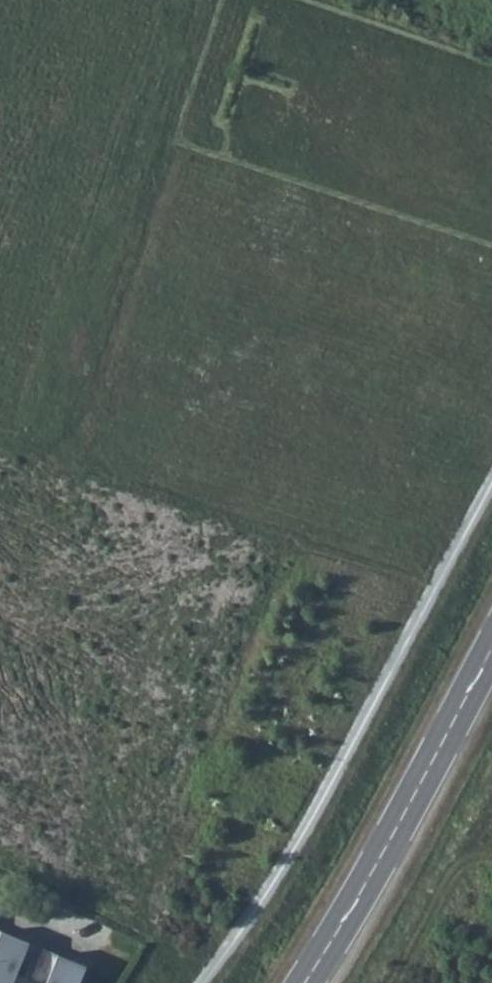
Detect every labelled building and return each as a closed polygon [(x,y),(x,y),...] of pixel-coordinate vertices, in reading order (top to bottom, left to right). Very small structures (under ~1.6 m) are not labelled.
[(2,974),(17,937),(0,930),(0,982),(23,982),(2,974)] [(17,937),(2,974),(15,979),(30,942),(17,937)] [(74,961),(47,949),(44,948),(29,982),(64,982),(74,961)] [(64,982),(79,982),(86,966),(74,961),(64,982)]
